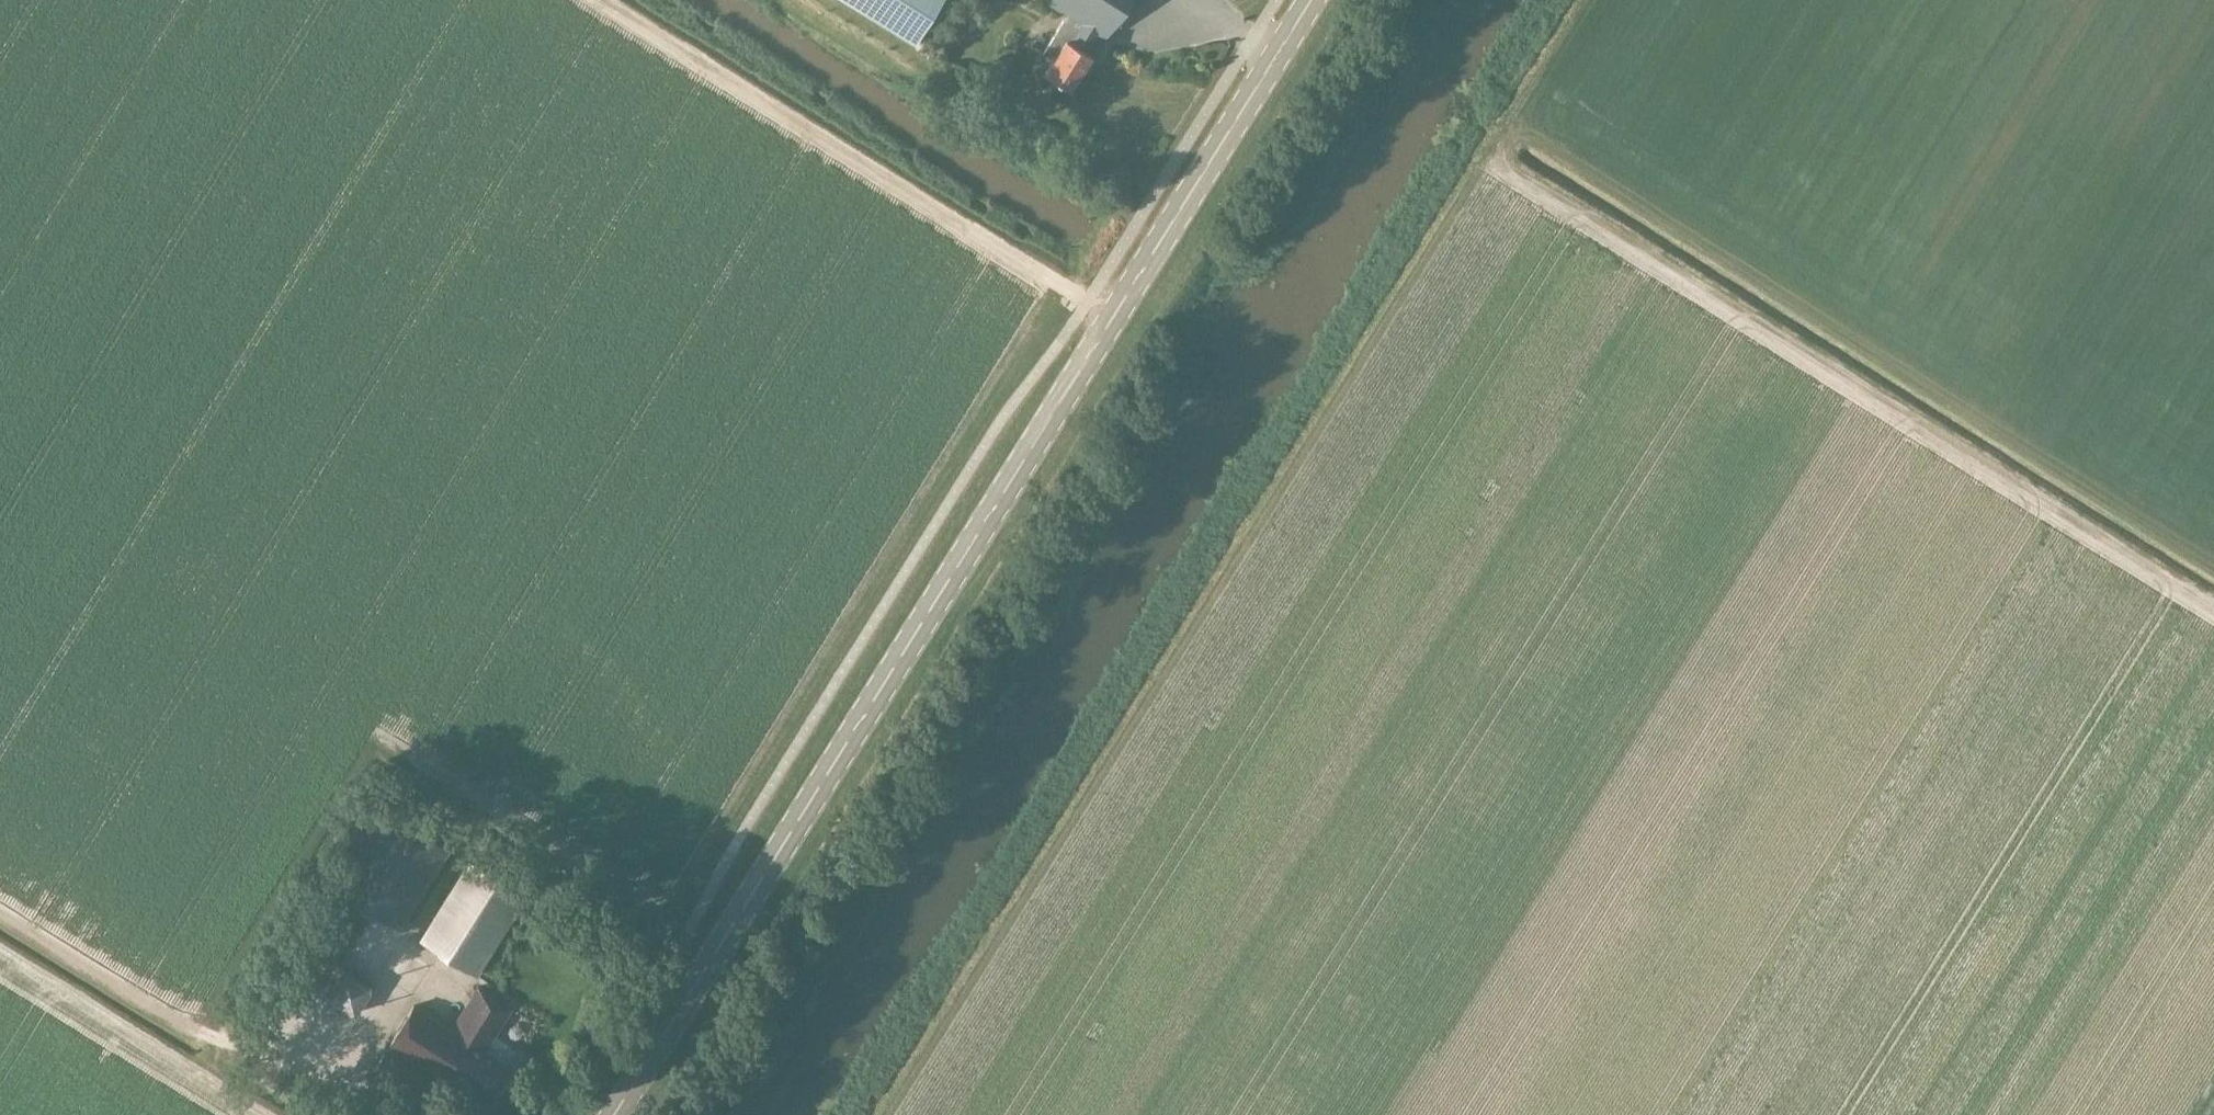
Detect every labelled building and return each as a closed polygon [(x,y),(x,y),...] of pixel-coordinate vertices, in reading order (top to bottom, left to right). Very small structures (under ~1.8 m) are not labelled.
[(912,39),(937,0),(850,0),(912,39)] [(1051,58),(1043,72),(1067,87),(1089,53),(1084,51),(1096,32),(1102,36),(1124,0),(1045,0),(1065,12),(1040,51),(1051,58)] [(331,883),(399,925),(448,846),(380,804),(331,883)] [(475,974),(525,893),(466,857),(416,938),(475,974)] [(352,1014),(371,986),(327,956),(308,985),(352,1014)] [(412,1004),(389,1041),(484,1101),(508,1064),(483,1049),(510,1006),(477,985),(450,1028),(412,1004)] [(408,1091),(418,1074),(382,1051),(371,1068),(408,1091)]
